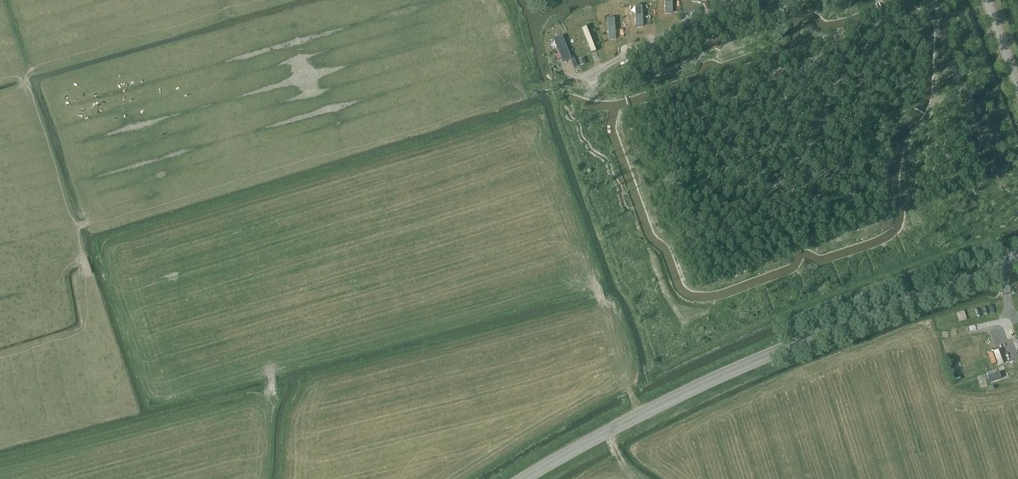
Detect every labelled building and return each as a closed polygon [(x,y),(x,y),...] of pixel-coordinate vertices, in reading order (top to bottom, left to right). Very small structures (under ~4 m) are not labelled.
[(563,36),(554,40),(563,63),(572,59),(563,36)]
